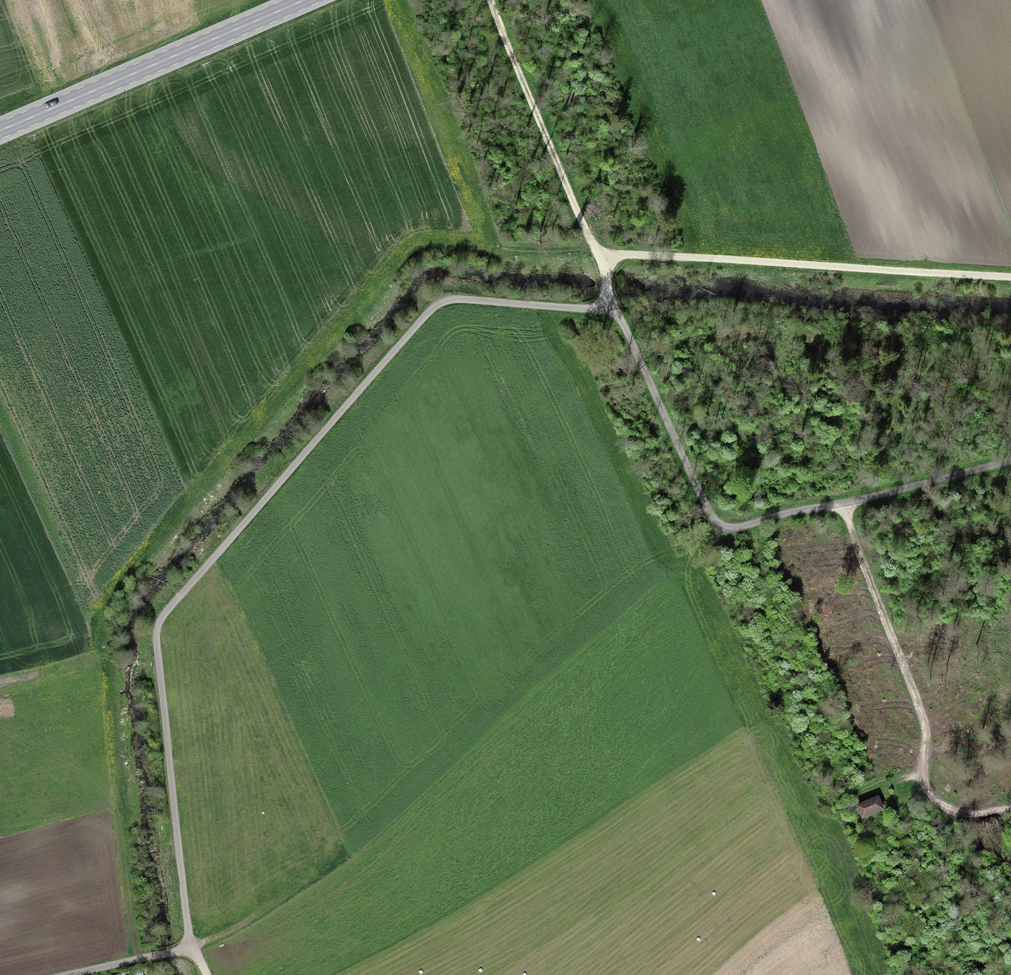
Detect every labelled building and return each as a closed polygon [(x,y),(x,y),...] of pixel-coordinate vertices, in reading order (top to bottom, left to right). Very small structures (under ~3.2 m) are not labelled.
[(877,800),(855,809),(860,823),(883,813),(877,800)]
